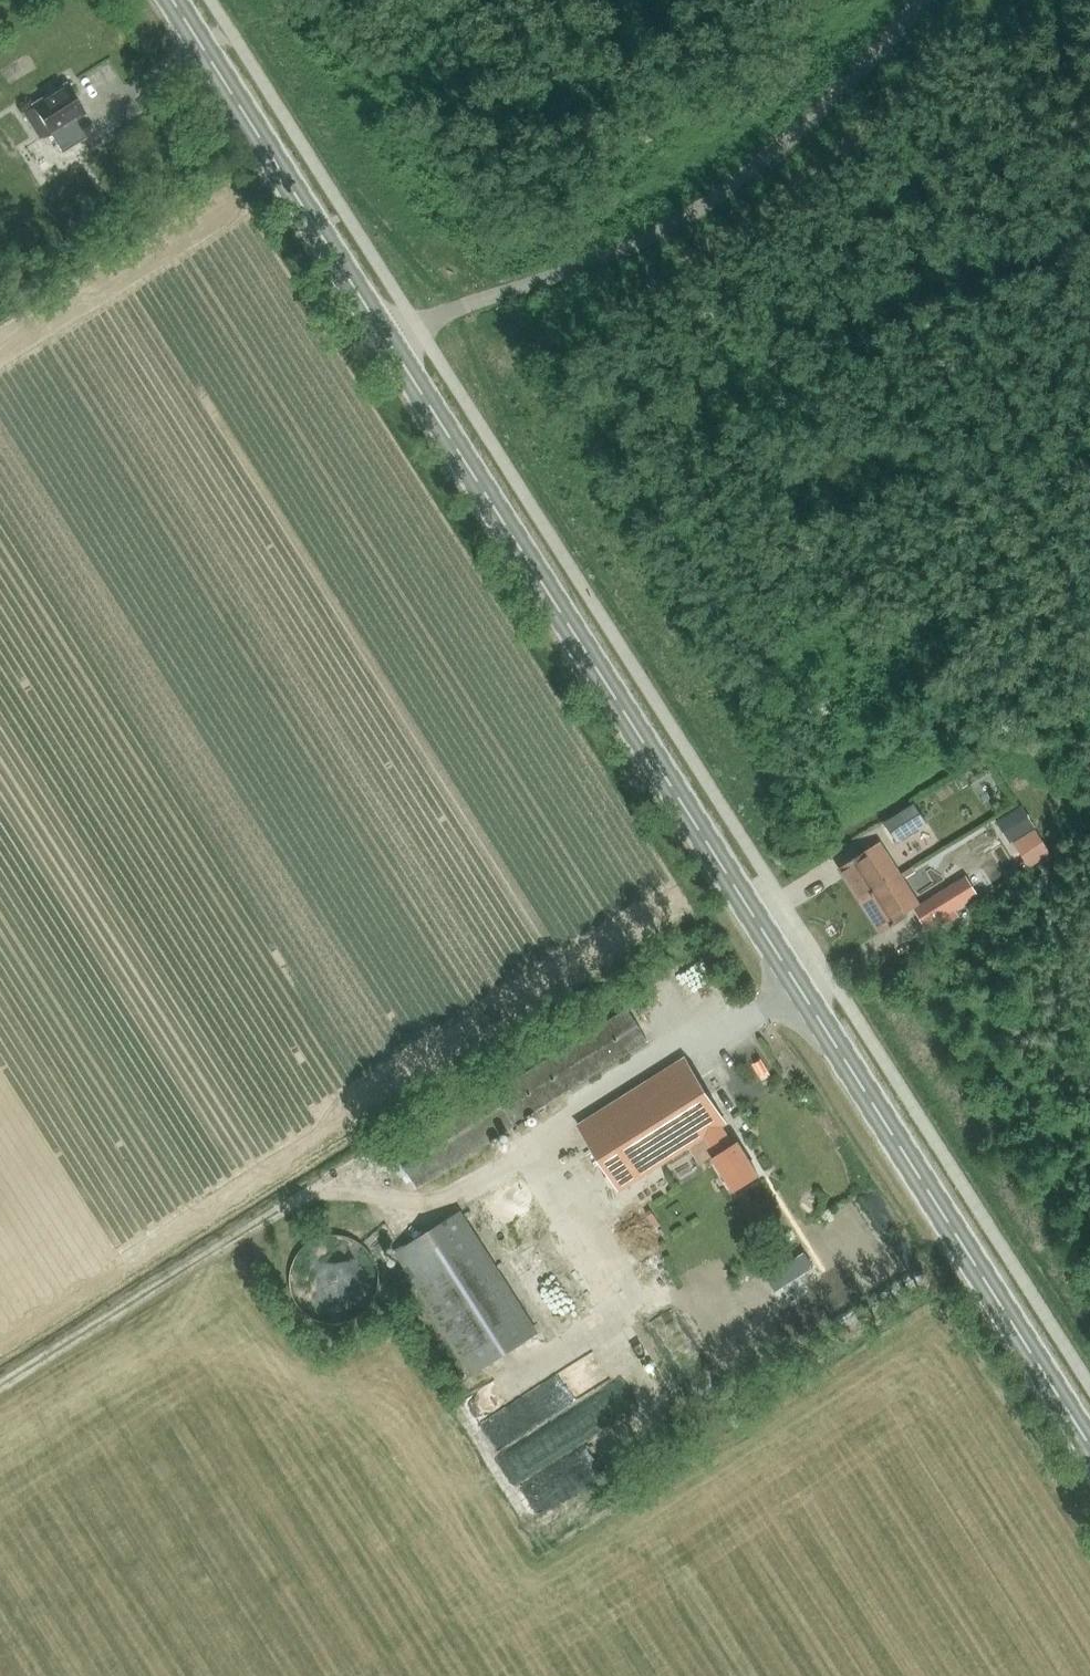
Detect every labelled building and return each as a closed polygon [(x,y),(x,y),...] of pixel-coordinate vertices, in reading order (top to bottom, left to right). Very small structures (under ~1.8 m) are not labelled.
[(84,113),(65,84),(31,106),(61,153),(82,140),(88,148),(100,141),(90,125),(81,131),(74,119),(84,113)] [(885,823),(897,842),(927,823),(915,804),(885,823)] [(900,875),(879,843),(839,868),(860,900),(900,875)] [(905,915),(914,899),(900,875),(860,900),(881,933),(906,917),(905,915)] [(913,909),(925,928),(956,909),(944,890),(913,909)] [(414,1186),(647,1041),(627,1009),(494,1093),(490,1086),(390,1148),(414,1186)] [(734,1191),(758,1176),(737,1142),(733,1145),(721,1126),(726,1123),(685,1058),(578,1125),(619,1190),(705,1137),(716,1155),(712,1157),(734,1191)] [(472,1373),(480,1367),(536,1332),(460,1211),(396,1251),(472,1373)] [(378,1281),(378,1277),(378,1273),(377,1268),(376,1264),(374,1259),(373,1256),(371,1252),(368,1248),(365,1245),(362,1243),(358,1240),(354,1237),(350,1235),(346,1234),(342,1233),(337,1232),(333,1232),(329,1232),(324,1233),(320,1234),(316,1235),(312,1237),(309,1239),(305,1242),(302,1244),(299,1248),(296,1252),(294,1255),(292,1258),(291,1262),(290,1265),(289,1267),(289,1272),(289,1276),(289,1279),(289,1282),(289,1284),(290,1289),(291,1292),(292,1294),(294,1298),(297,1302),(299,1306),(302,1308),(305,1311),(308,1313),(311,1316),(316,1318),(319,1319),(325,1321),(329,1321),(333,1321),(338,1321),(342,1320),(346,1320),(349,1318),(353,1317),(357,1315),(361,1311),(365,1308),(368,1305),(370,1302),(372,1298),(374,1294),(376,1290),(377,1286),(377,1284),(378,1281)] [(535,1254),(518,1263),(530,1286),(547,1276),(535,1254)] [(471,1410),(498,1390),(490,1380),(464,1400),(471,1410)] [(590,1436),(576,1409),(493,1454),(508,1480),(590,1436)] [(520,1492),(505,1500),(520,1527),(535,1518),(520,1492)]
